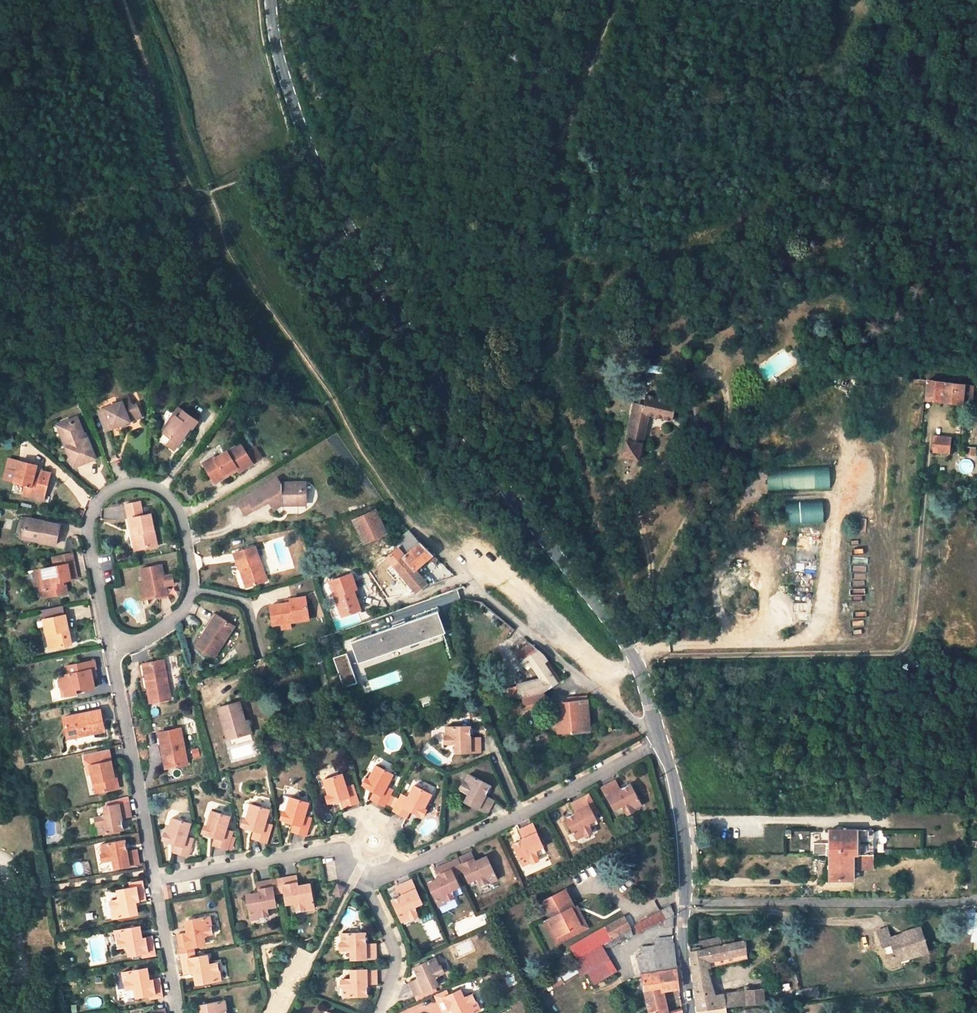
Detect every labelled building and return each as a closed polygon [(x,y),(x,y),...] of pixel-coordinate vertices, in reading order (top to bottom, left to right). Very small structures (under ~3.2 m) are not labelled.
[(966,407),(972,407),(974,386),(928,380),(926,399),(967,404),(966,407)] [(672,420),(677,401),(645,394),(642,404),(634,402),(621,455),(639,459),(649,415),(672,420)] [(130,399),(129,395),(116,400),(118,404),(130,399)] [(107,431),(142,418),(139,409),(134,411),(130,399),(118,404),(99,411),(107,431)] [(185,436),(191,427),(194,428),(198,421),(189,414),(180,408),(175,415),(177,416),(165,433),(166,433),(172,438),(170,441),(167,445),(175,451),(185,436)] [(198,421),(202,417),(192,410),(189,414),(198,421)] [(175,415),(163,432),(165,433),(177,416),(175,415)] [(77,418),(59,425),(67,445),(69,445),(63,428),(69,426),(73,422),(78,420),(77,418)] [(69,445),(67,445),(75,466),(96,458),(88,439),(86,440),(78,420),(73,422),(69,426),(63,428),(69,445)] [(185,436),(187,438),(194,428),(191,427),(185,436)] [(942,437),(934,436),(933,451),(940,452),(942,437)] [(949,453),(951,438),(942,437),(940,452),(949,453)] [(241,444),(216,459),(214,456),(206,461),(210,469),(207,470),(216,485),(233,475),(231,472),(237,468),(239,471),(239,472),(253,464),(241,444)] [(35,475),(37,466),(19,461),(14,482),(26,485),(23,496),(36,499),(36,497),(44,499),(51,474),(42,471),(41,477),(35,475)] [(767,490),(830,488),(829,466),(767,469),(767,490)] [(281,483),(278,479),(247,497),(255,509),(269,501),(275,510),(282,506),(298,506),(298,502),(306,501),(306,488),(298,488),(297,483),(281,483)] [(247,497),(239,502),(246,515),(255,509),(247,497)] [(158,546),(152,514),(144,515),(141,502),(126,504),(129,518),(132,517),(135,535),(133,536),(136,551),(158,546)] [(124,506),(106,508),(106,519),(125,517),(124,506)] [(353,522),(364,545),(386,533),(375,512),(353,522)] [(60,523),(27,517),(23,534),(40,537),(39,540),(56,544),(60,523)] [(433,556),(419,542),(410,531),(396,542),(400,551),(389,560),(417,593),(428,584),(416,570),(429,560),(433,556)] [(249,587),(268,581),(256,546),(235,553),(240,569),(243,568),(249,587)] [(54,565),(74,562),(72,552),(52,556),(54,565)] [(429,560),(433,565),(438,560),(433,556),(429,560)] [(54,565),(35,569),(37,578),(39,580),(41,589),(55,586),(56,594),(68,591),(68,586),(64,584),(64,580),(78,578),(74,562),(54,565)] [(162,565),(142,569),(145,582),(148,599),(168,595),(162,565)] [(240,569),(245,588),(249,587),(243,568),(240,569)] [(330,582),(337,601),(340,603),(345,615),(361,609),(355,593),(354,590),(357,588),(352,574),(330,582)] [(140,583),(143,600),(148,599),(145,582),(140,583)] [(41,589),(42,597),(56,594),(55,586),(41,589)] [(310,620),(306,597),(291,599),(291,602),(286,603),(271,605),(273,622),(284,621),(288,623),(291,623),(310,620)] [(442,630),(435,611),(353,641),(359,659),(442,630)] [(218,615),(213,612),(201,632),(204,634),(206,636),(218,615)] [(53,649),(72,645),(66,615),(44,619),(47,635),(50,634),(53,649)] [(204,634),(196,645),(215,658),(235,626),(218,615),(206,636),(204,634)] [(273,622),(274,626),(282,624),(282,629),(292,628),(291,623),(288,623),(284,621),(273,622)] [(532,643),(517,652),(525,659),(533,665),(537,670),(542,678),(549,688),(557,682),(545,663),(549,660),(545,655),(532,643)] [(346,655),(334,659),(344,687),(356,682),(346,655)] [(525,659),(522,661),(534,673),(537,670),(533,665),(525,659)] [(562,679),(549,660),(545,663),(557,682),(562,679)] [(77,692),(95,689),(93,671),(96,670),(95,661),(68,666),(69,674),(63,675),(59,680),(60,686),(66,691),(67,697),(78,695),(77,692)] [(170,699),(162,661),(143,664),(148,690),(150,703),(170,699)] [(143,664),(138,665),(143,691),(148,690),(143,664)] [(542,678),(535,680),(543,692),(549,688),(542,678)] [(535,680),(518,685),(521,697),(523,696),(543,692),(535,680)] [(518,685),(507,688),(510,699),(521,697),(518,685)] [(523,696),(525,706),(548,699),(543,692),(523,696)] [(577,696),(577,701),(570,701),(562,702),(556,702),(558,732),(562,732),(562,737),(582,735),(582,731),(589,731),(587,696),(577,696)] [(219,707),(228,740),(246,734),(243,721),(246,721),(241,702),(219,707)] [(101,709),(64,717),(68,736),(85,732),(86,735),(105,731),(101,709)] [(246,734),(252,733),(249,720),(246,721),(243,721),(246,734)] [(471,738),(471,726),(447,727),(447,744),(455,744),(459,744),(459,753),(481,753),(481,738),(471,738)] [(187,764),(180,730),(163,733),(167,756),(164,756),(166,768),(187,764)] [(163,733),(157,734),(161,757),(164,756),(167,756),(163,733)] [(549,744),(545,734),(536,737),(540,747),(549,744)] [(541,752),(551,749),(549,744),(540,747),(541,752)] [(115,778),(109,750),(84,755),(86,766),(91,766),(94,782),(98,782),(100,793),(119,790),(117,778),(115,778)] [(387,787),(394,774),(376,765),(365,787),(375,792),(371,799),(378,803),(385,806),(393,789),(387,787)] [(324,780),(331,803),(342,800),(344,807),(351,805),(359,803),(353,785),(347,787),(343,774),(324,780)] [(486,796),(491,785),(470,774),(462,790),(469,794),(472,795),(468,804),(488,814),(490,810),(495,800),(486,796)] [(642,805),(631,783),(621,788),(616,780),(613,781),(602,787),(613,807),(621,802),(623,806),(627,813),(642,805)] [(411,810),(421,816),(432,794),(414,785),(408,797),(402,794),(393,811),(401,815),(407,818),(411,810)] [(576,812),(565,818),(577,840),(593,831),(589,824),(587,820),(595,816),(584,796),(574,802),(571,803),(576,812)] [(290,797),(283,820),(294,824),(292,831),(298,833),(306,836),(312,818),(306,816),(310,803),(290,797)] [(240,815),(244,817),(248,802),(244,801),(240,815)] [(100,834),(124,830),(122,818),(132,816),(131,814),(129,802),(106,806),(108,815),(105,815),(97,817),(100,834)] [(250,804),(244,827),(255,831),(253,838),(261,841),(267,842),(273,825),(266,823),(270,810),(250,804)] [(212,811),(205,834),(216,837),(213,845),(222,848),(228,850),(233,832),(227,830),(231,816),(212,811)] [(172,818),(166,842),(176,845),(174,853),(183,855),(189,857),(194,839),(188,837),(191,824),(172,818)] [(524,839),(513,844),(523,866),(540,858),(536,851),(535,848),(542,844),(533,823),(523,828),(520,829),(524,839)] [(873,869),(873,831),(825,831),(826,841),(829,841),(829,855),(829,869),(826,869),(826,880),(853,880),(853,855),(859,855),(859,869),(873,869)] [(127,851),(125,840),(102,844),(105,862),(113,860),(116,859),(117,868),(140,864),(138,852),(138,850),(127,851)] [(498,878),(488,858),(477,863),(476,860),(472,852),(464,855),(458,858),(464,872),(468,879),(477,875),(478,878),(481,886),(498,878)] [(464,872),(458,858),(454,860),(460,874),(464,872)] [(454,860),(449,862),(455,876),(460,874),(454,860)] [(441,880),(430,885),(439,905),(454,898),(451,891),(450,888),(459,884),(455,876),(449,862),(440,867),(435,869),(440,877),(441,880)] [(315,908),(310,883),(299,886),(297,876),(291,877),(282,878),(284,892),(286,902),(296,900),(296,903),(298,911),(315,908)] [(259,893),(247,895),(251,919),(268,916),(267,909),(266,906),(276,904),(275,894),(272,880),(264,881),(258,882),(259,893)] [(403,895),(392,899),(402,922),(418,914),(415,907),(413,904),(422,901),(412,880),(403,883),(398,886),(403,895)] [(338,883),(333,892),(341,897),(346,887),(338,883)] [(173,897),(170,884),(163,886),(165,898),(173,897)] [(114,918),(136,914),(134,902),(137,902),(147,900),(146,898),(144,885),(130,887),(120,889),(122,899),(119,899),(111,900),(114,918)] [(543,900),(552,917),(549,919),(558,936),(581,924),(572,907),(575,906),(566,889),(543,900)] [(572,907),(581,924),(558,936),(549,919),(544,921),(556,943),(587,927),(576,905),(575,906),(572,907)] [(640,934),(665,919),(665,927),(673,926),(674,927),(674,915),(675,914),(671,905),(635,925),(640,934)] [(976,912),(975,922),(970,921),(969,931),(974,932),(972,941),(976,942),(976,912)] [(631,928),(624,916),(605,926),(611,938),(629,928),(631,928)] [(211,917),(185,921),(187,933),(177,935),(178,937),(180,949),(194,947),(203,945),(201,936),(205,936),(213,934),(211,917)] [(140,939),(138,926),(116,930),(119,948),(127,947),(130,946),(132,955),(142,954),(155,951),(153,939),(153,936),(143,938),(140,939)] [(928,951),(920,926),(890,937),(887,928),(877,931),(882,946),(891,943),(895,953),(886,956),(889,967),(899,964),(898,961),(928,951)] [(607,952),(605,949),(625,937),(626,938),(633,934),(629,928),(611,938),(597,947),(602,955),(607,952)] [(366,944),(366,932),(341,933),(342,951),(350,950),(354,950),(354,959),(377,958),(377,946),(377,944),(366,944)] [(656,937),(657,944),(640,947),(641,954),(637,955),(650,1012),(683,1012),(682,1009),(668,1012),(663,990),(680,988),(674,943),(674,935),(656,937)] [(746,952),(745,939),(716,946),(712,947),(710,939),(690,943),(689,943),(690,952),(692,967),(696,1001),(697,1010),(708,1009),(726,1007),(764,1002),(763,988),(746,989),(715,995),(707,967),(709,966),(708,961),(746,952)] [(587,963),(599,957),(594,948),(583,955),(587,963)] [(602,955),(614,976),(619,973),(607,952),(602,955)] [(709,966),(746,958),(746,952),(708,961),(709,966)] [(222,980),(218,962),(210,963),(206,964),(205,955),(196,957),(182,959),(184,971),(184,974),(194,972),(196,984),(222,980)] [(444,973),(436,957),(414,968),(425,992),(436,986),(432,978),(436,977),(444,973)] [(579,972),(573,963),(557,972),(563,982),(567,980),(568,981),(578,975),(577,973),(579,972)] [(147,980),(145,968),(123,972),(126,989),(134,988),(138,987),(139,997),(149,995),(163,993),(161,980),(160,978),(150,980),(147,980)] [(343,996),(368,996),(368,984),(378,984),(378,982),(378,969),(355,969),(355,979),(351,979),(343,979),(343,996)] [(819,995),(818,987),(808,988),(809,996),(819,995)] [(447,990),(434,996),(436,1000),(449,994),(447,990)] [(472,994),(465,997),(461,999),(458,990),(449,994),(436,1000),(442,1012),(444,1012),(452,1010),(455,1008),(457,1012),(473,1012),(479,1010),(472,994)] [(200,1005),(201,1012),(227,1012),(225,1001),(200,1005)]
